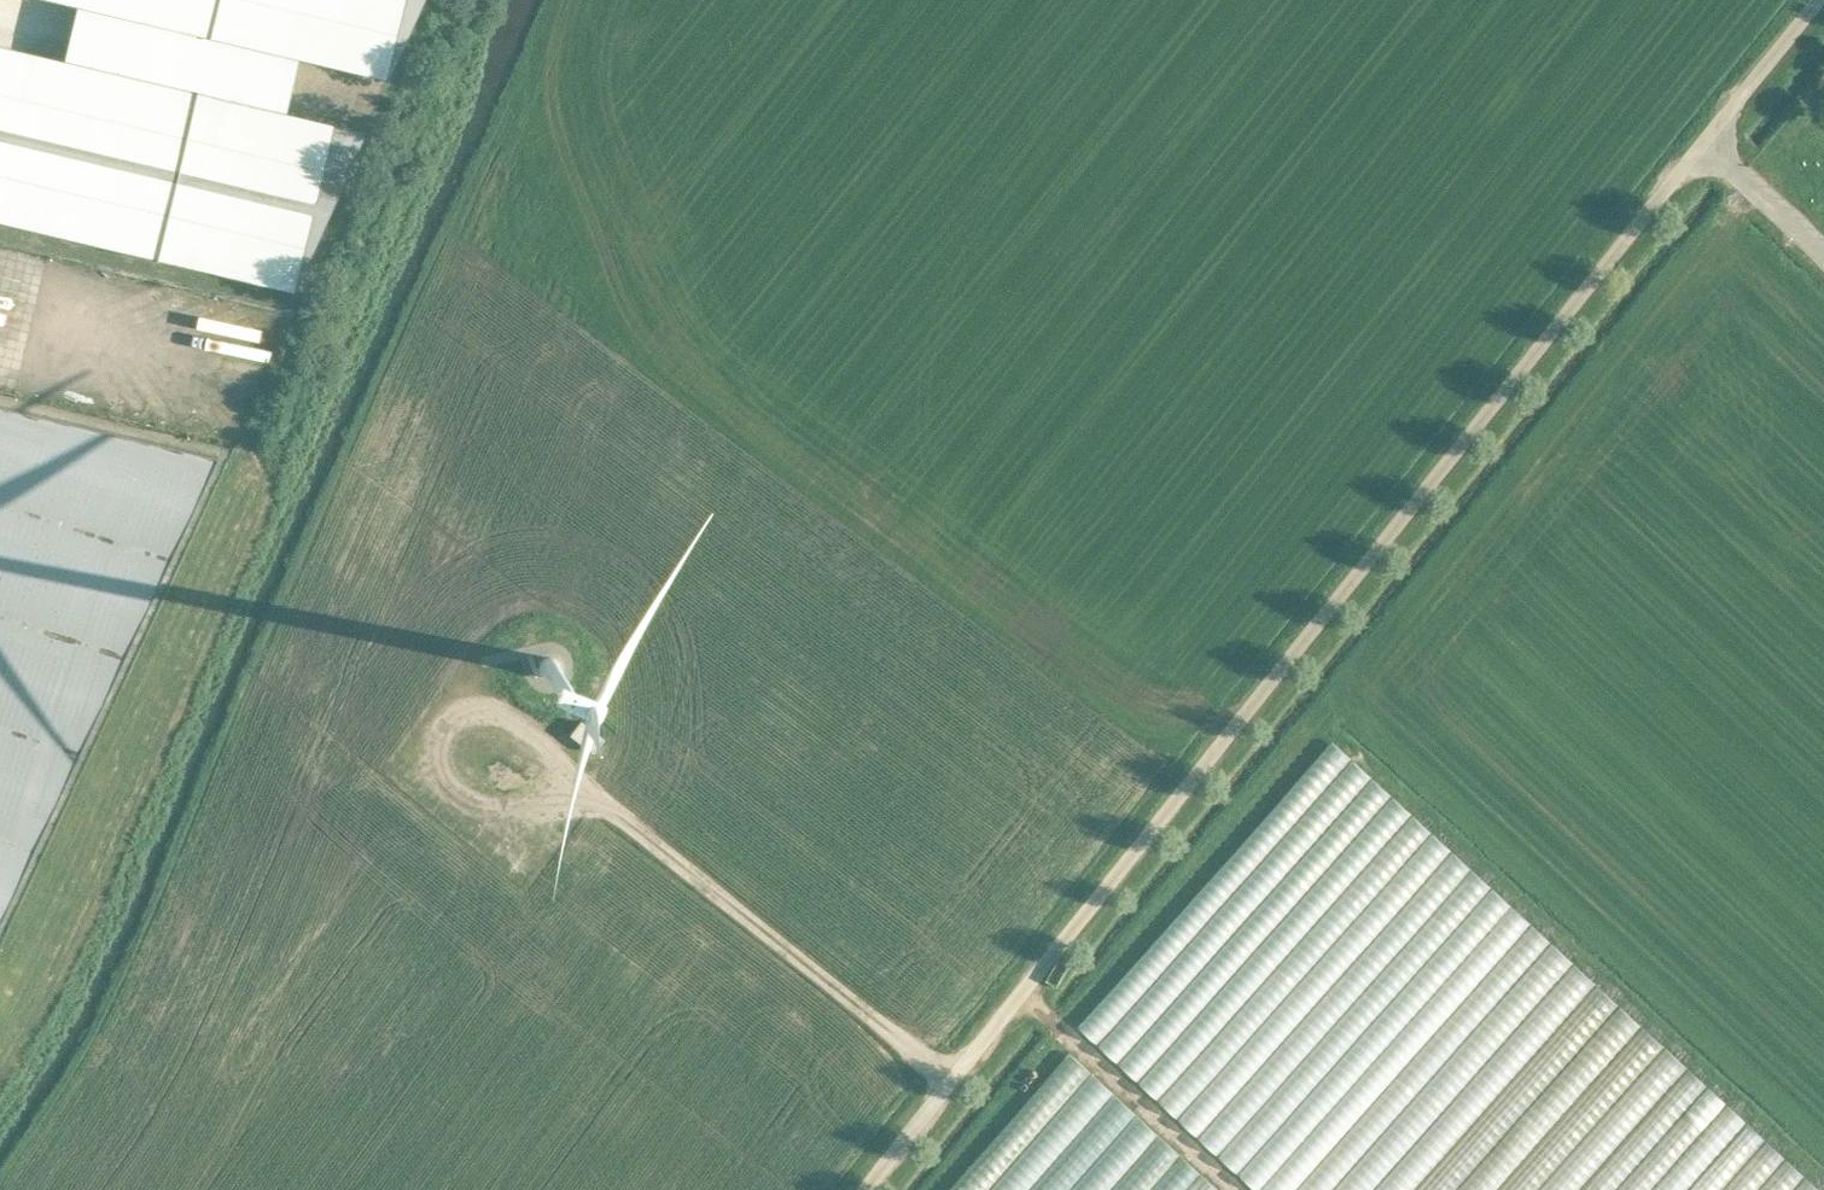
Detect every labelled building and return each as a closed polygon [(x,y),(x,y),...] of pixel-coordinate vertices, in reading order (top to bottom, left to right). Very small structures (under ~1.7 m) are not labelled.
[(387,79),(422,0),(54,0),(387,79)] [(294,290),(364,132),(0,46),(0,221),(294,290)] [(189,347),(184,379),(248,390),(253,358),(189,347)] [(0,404),(0,919),(217,456),(0,404)] [(1623,1024),(1301,736),(1123,933),(1133,951),(1145,955),(1136,960),(1147,978),(1164,968),(1154,994),(1140,1002),(1127,997),(1125,999),(1128,1002),(1090,988),(1082,1008),(1060,1020),(1235,1176),(1242,1172),(1237,1185),(1243,1189),(1267,1189),(1271,1188),(1270,1189),(1484,1189),(1615,1045),(1623,1024)] [(1563,1189),(1814,1189),(1674,1066),(1563,1189)]
